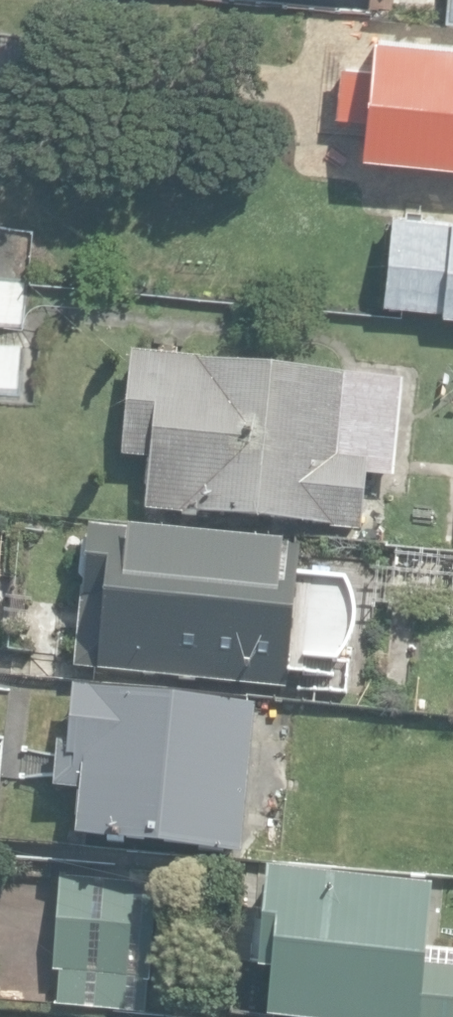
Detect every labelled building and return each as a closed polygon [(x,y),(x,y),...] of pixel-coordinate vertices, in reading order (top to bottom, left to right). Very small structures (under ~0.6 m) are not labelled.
[(369,12),(440,21),(443,0),(371,0),(369,12)] [(367,150),(452,159),(452,40),(379,32),(376,65),(345,61),(340,114),(371,117),(367,150)] [(452,310),(452,218),(395,213),(387,304),(452,310)] [(27,271),(32,224),(0,221),(0,268),(27,271)] [(0,268),(0,319),(23,321),(27,271),(0,268)] [(21,386),(25,337),(0,335),(0,384),(21,386)] [(153,465),(148,512),(363,531),(368,475),(391,478),(400,379),(133,355),(124,462),(153,465)] [(74,666),(292,691),(294,665),(345,670),(352,590),(301,584),(304,544),(91,526),(90,538),(82,544),(78,577),(88,587),(86,598),(81,598),(74,666)] [(78,836),(241,854),(258,707),(76,687),(69,744),(62,743),(57,790),(83,793),(78,836)] [(59,966),(147,973),(155,876),(59,869),(51,966),(59,966)] [(426,968),(435,886),(434,886),(269,869),(258,971),(273,972),(268,1016),(452,1016),(452,971),(426,968)] [(145,1006),(147,973),(59,966),(57,999),(145,1006)]
